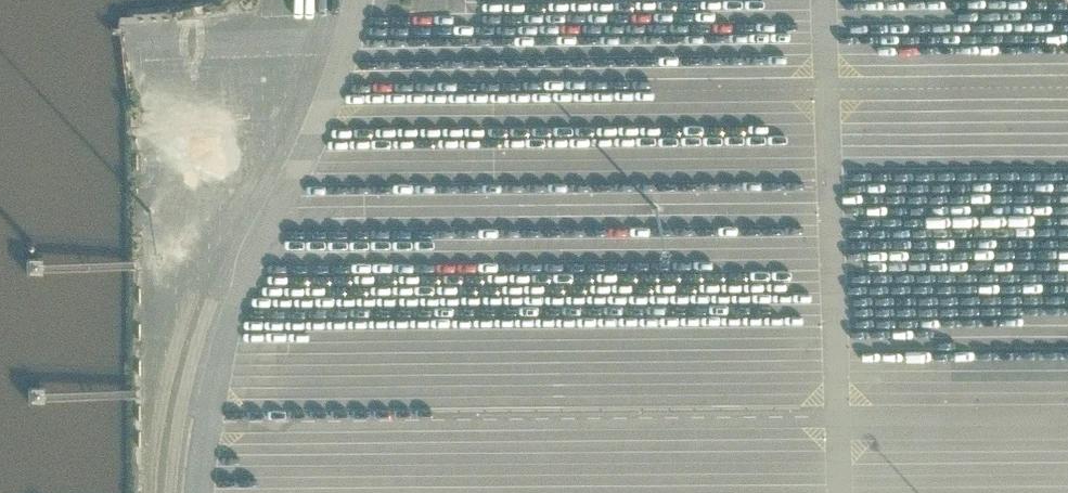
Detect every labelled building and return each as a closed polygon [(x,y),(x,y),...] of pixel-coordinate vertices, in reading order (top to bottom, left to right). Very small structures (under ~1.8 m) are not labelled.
[(1027,309),(1059,307),(1059,297),(1027,298),(1027,309)]
